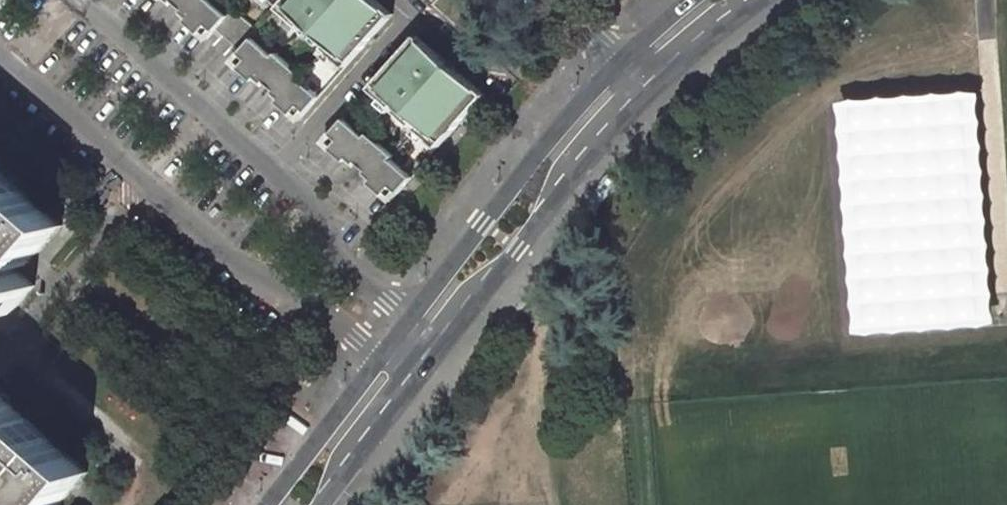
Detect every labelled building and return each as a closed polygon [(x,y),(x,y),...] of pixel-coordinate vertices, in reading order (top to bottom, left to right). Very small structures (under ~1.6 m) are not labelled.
[(244,55),(237,62),(232,68),(255,88),(260,82),(284,103),(279,109),(300,127),(321,103),(299,84),(303,80),(279,59),(276,63),(253,44),(261,35),(236,13),(228,21),(208,3),(211,0),(156,0),(163,6),(167,0),(191,22),(187,27),(207,46),(219,33),(244,55)] [(302,33),(307,26),(330,47),(325,53),(348,73),(394,20),(372,0),(264,0),(302,33)] [(397,106),(422,128),(417,134),(439,152),(485,101),(419,42),(372,94),(392,112),(397,106)] [(349,161),(374,183),(369,189),(390,207),(412,182),(390,164),(394,160),(369,138),(366,142),(345,124),(324,149),(344,166),(349,161)] [(13,316),(36,287),(42,280),(29,268),(62,229),(0,176),(0,305),(13,316)] [(87,476),(0,400),(0,447),(5,452),(0,458),(0,504),(61,504),(87,476)]
